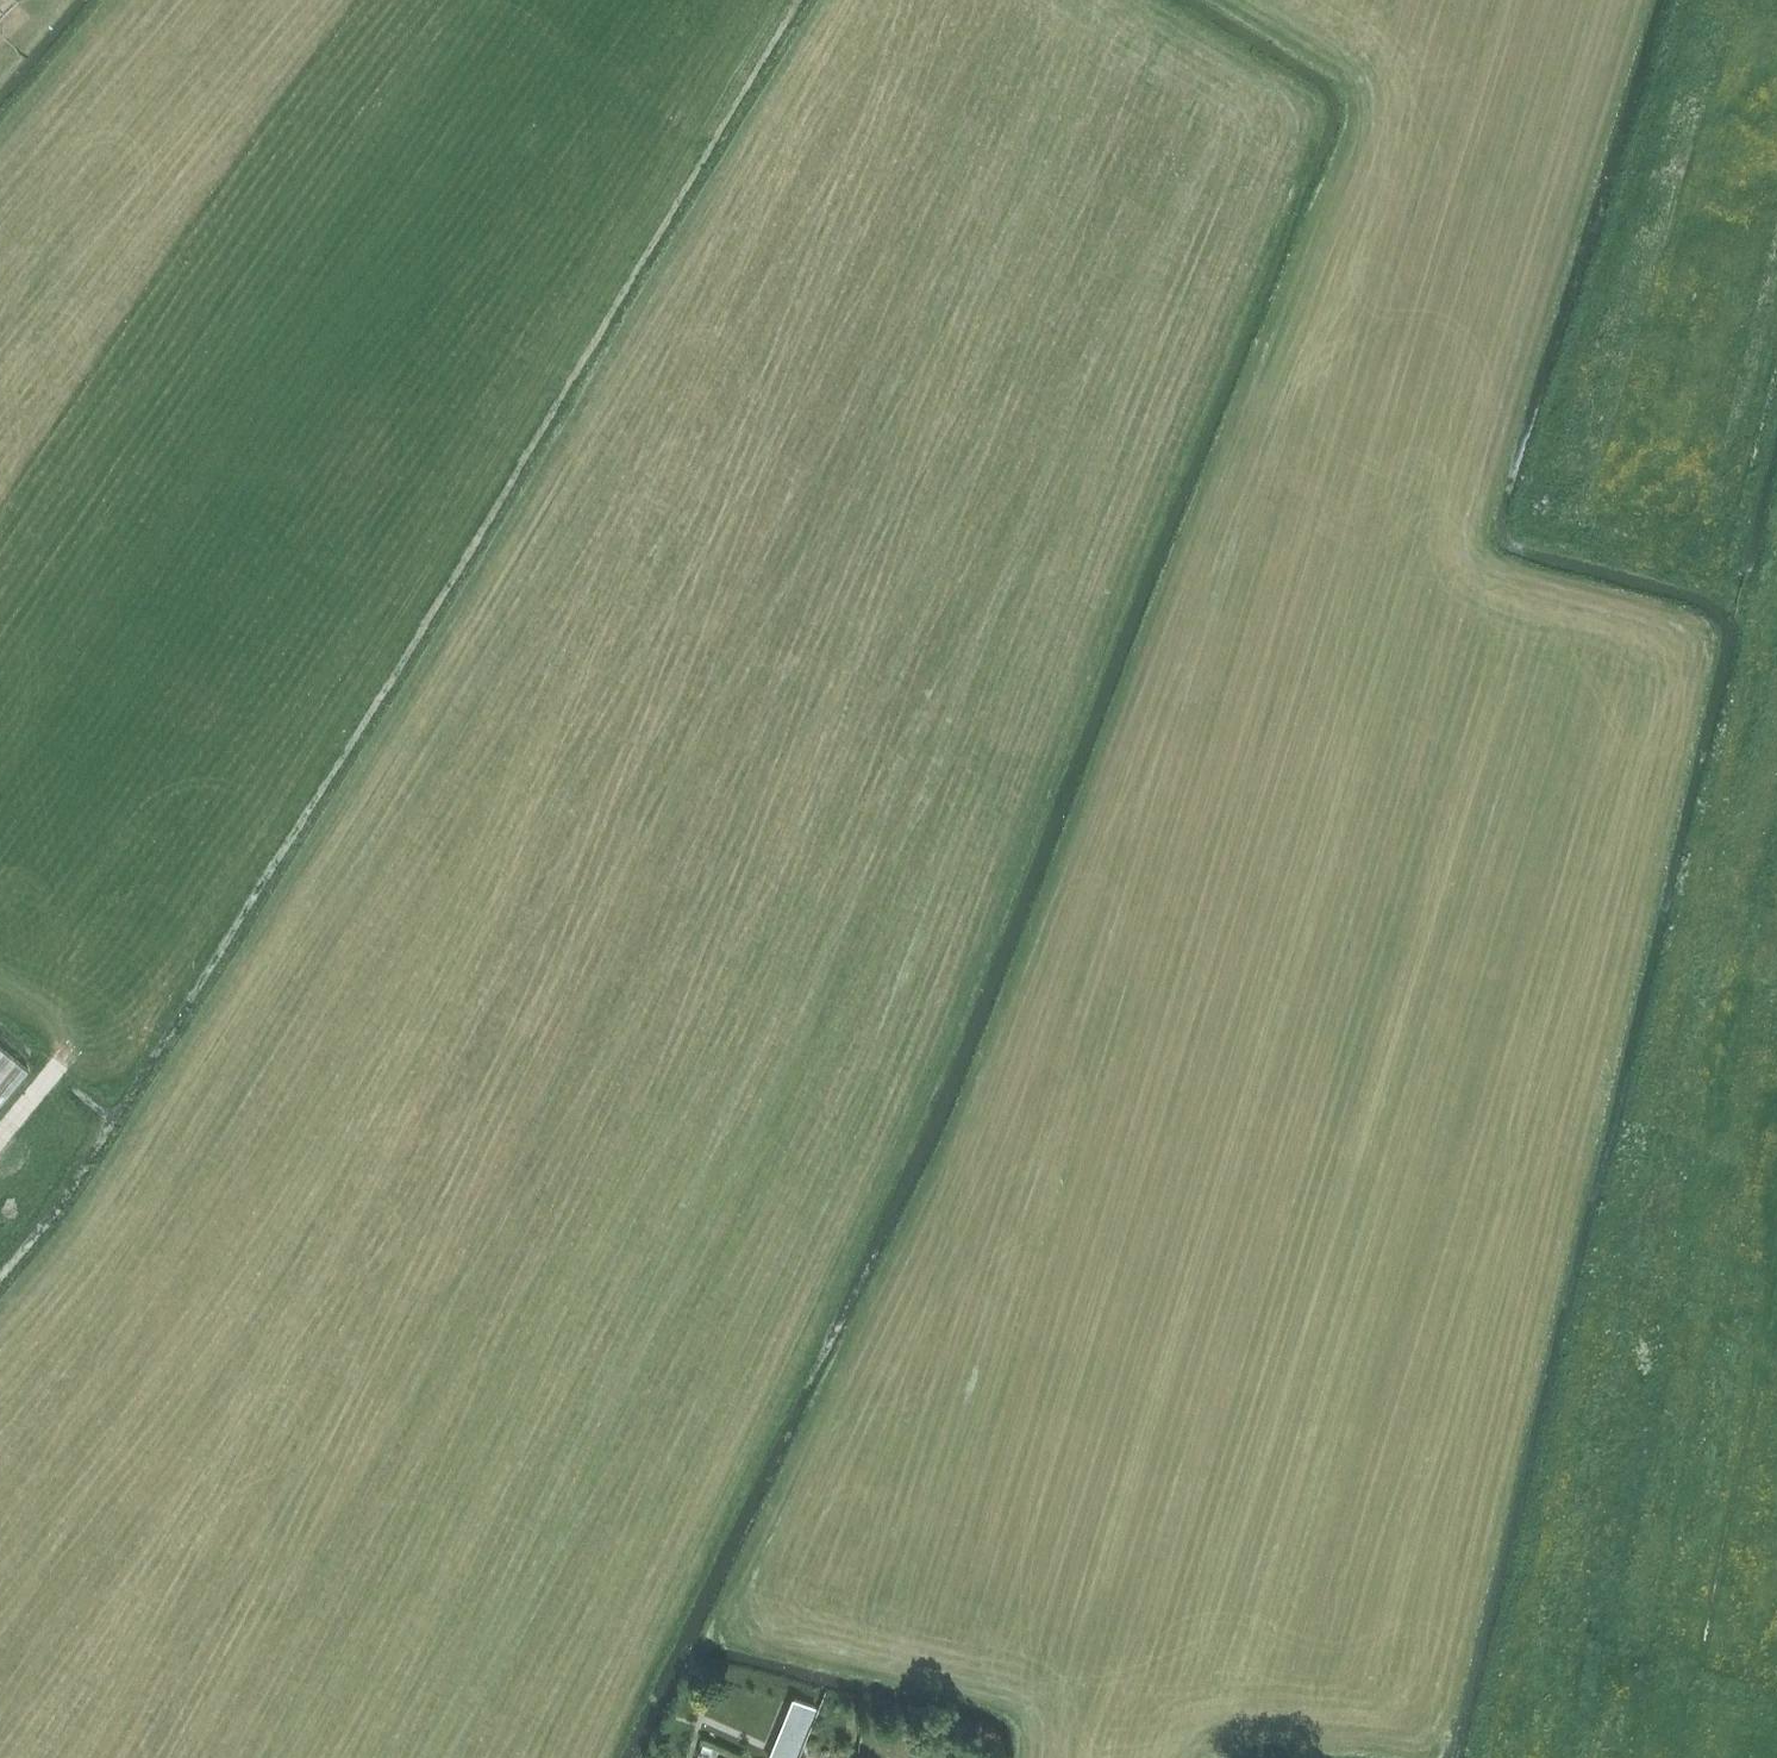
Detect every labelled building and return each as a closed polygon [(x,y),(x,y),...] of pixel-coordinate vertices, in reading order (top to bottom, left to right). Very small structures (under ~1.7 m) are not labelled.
[(29,1070),(0,1046),(0,1105),(29,1070)] [(771,1757),(795,1757),(816,1707),(795,1699),(771,1757)]
